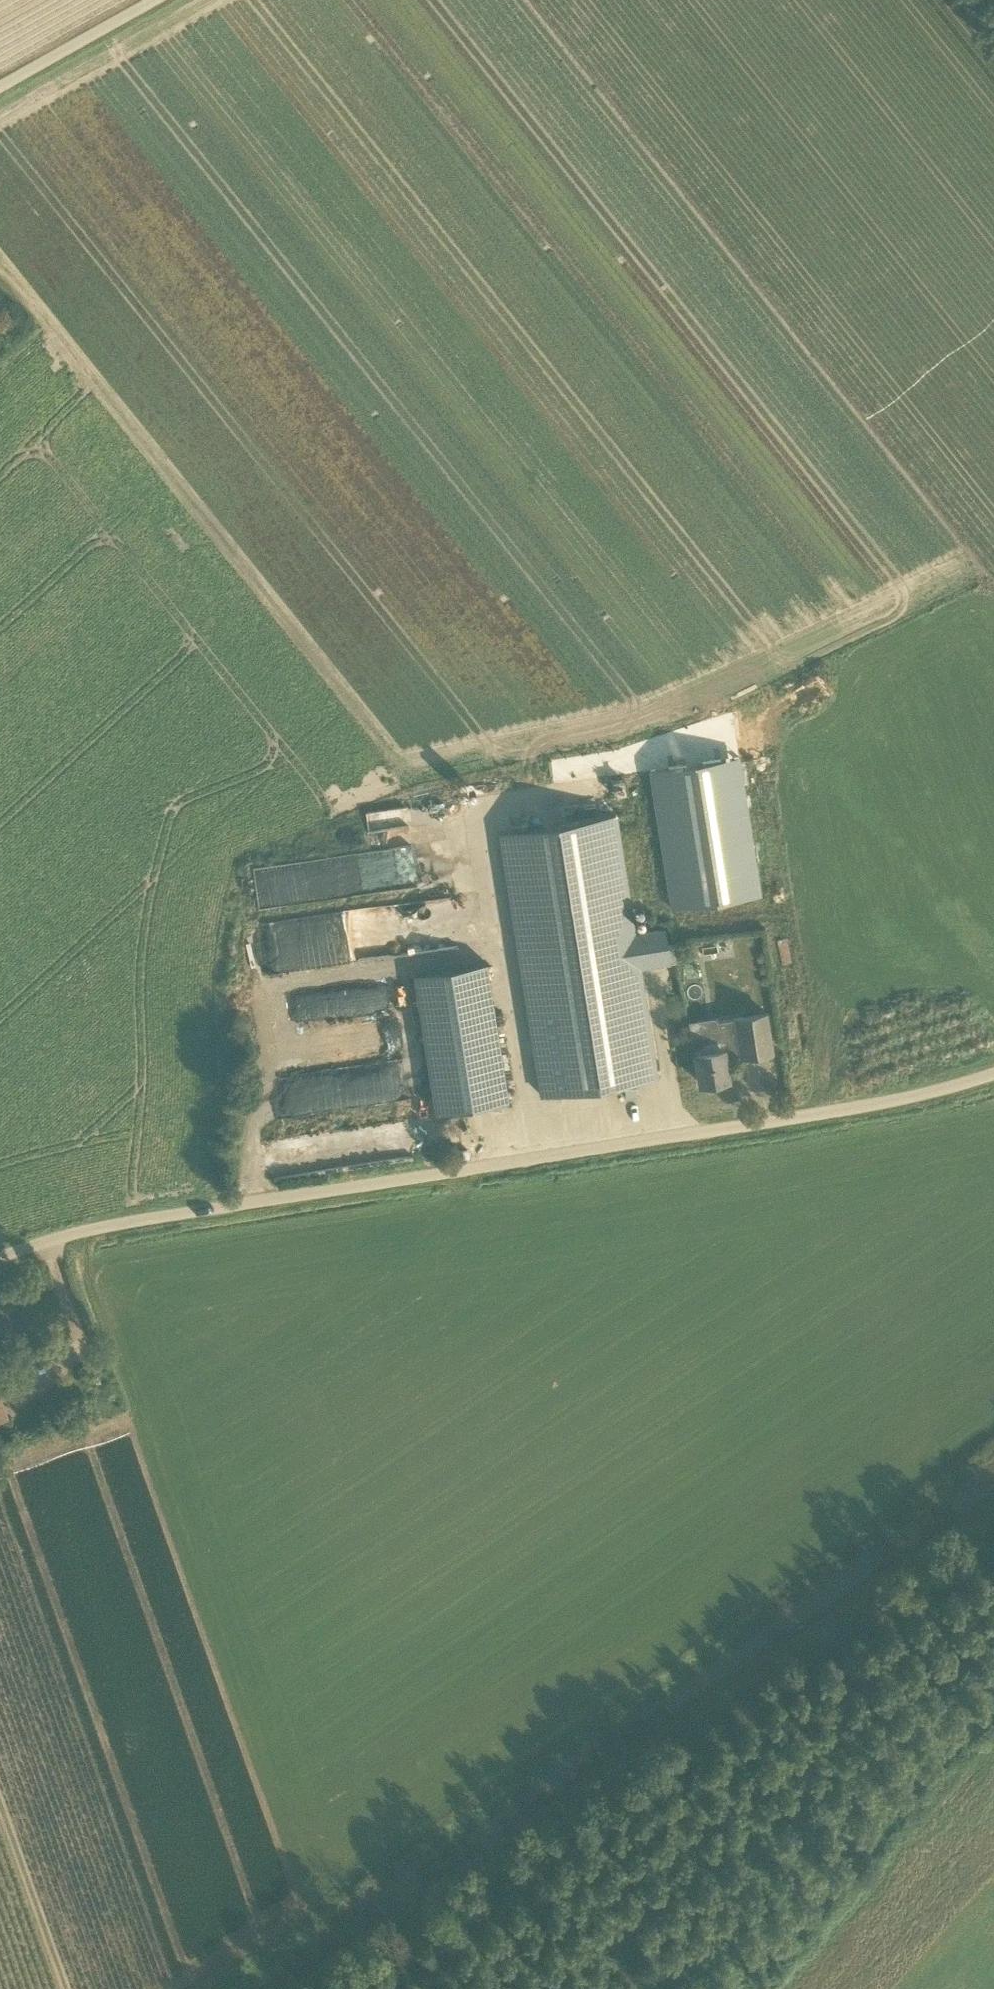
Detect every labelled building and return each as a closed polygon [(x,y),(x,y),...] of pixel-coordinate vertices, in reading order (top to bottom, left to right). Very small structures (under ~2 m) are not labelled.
[(728,754),(640,768),(662,908),(750,893),(728,754)] [(634,932),(615,814),(500,832),(542,1095),(657,1077),(639,967),(670,962),(665,927),(634,932)] [(443,898),(341,907),(344,939),(340,940),(342,958),(447,949),(443,898)] [(266,952),(267,969),(330,966),(329,949),(266,952)] [(432,954),(411,956),(413,968),(446,963),(444,951),(432,952),(432,954)] [(436,1112),(509,1101),(486,962),(414,974),(436,1112)] [(773,1052),(767,1013),(721,1020),(722,1030),(693,1035),(700,1083),(729,1079),(726,1057),(742,1054),(742,1057),(773,1052)] [(281,1115),(400,1101),(396,1061),(276,1075),(281,1115)] [(11,1419),(0,1394),(0,1423),(11,1419)]
